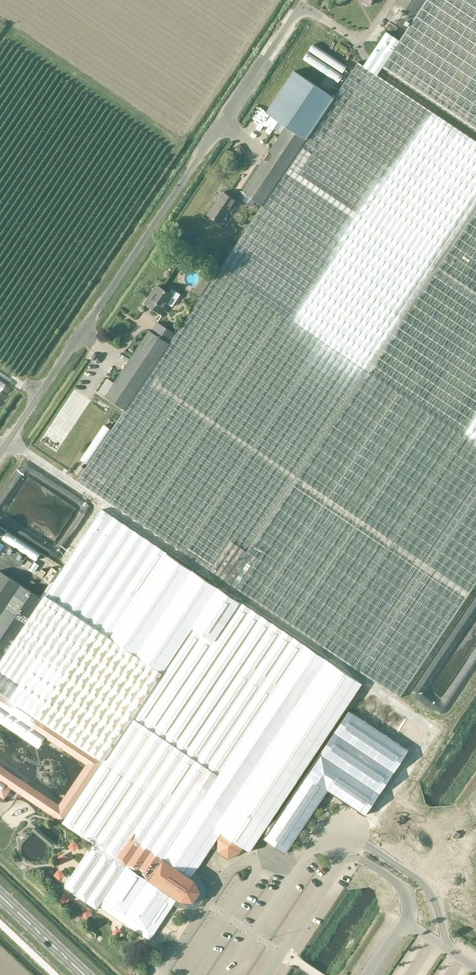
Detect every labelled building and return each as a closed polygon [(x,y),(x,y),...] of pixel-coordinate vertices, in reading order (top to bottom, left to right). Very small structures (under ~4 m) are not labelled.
[(377,75),(382,67),(475,130),(475,0),(397,0),(386,16),(406,30),(399,40),(386,31),(363,66),(377,75)] [(389,22),(386,27),(394,32),(397,27),(389,22)] [(307,49),(342,71),(346,65),(311,42),(307,49)] [(335,86),(342,74),(306,50),(301,58),(329,76),(326,80),(335,86)] [(363,66),(358,62),(334,98),(261,206),(262,206),(175,335),(124,410),(77,481),(226,581),(226,582),(399,698),(475,583),(475,141),(377,75),(363,66)] [(261,206),(334,98),(293,71),(265,112),(286,126),(241,192),(261,206)] [(223,192),(207,215),(220,224),(236,201),(223,192)] [(169,242),(166,246),(172,250),(175,246),(169,242)] [(203,275),(197,283),(203,287),(208,278),(203,275)] [(146,304),(160,313),(167,303),(172,307),(180,295),(172,289),(169,293),(158,286),(146,304)] [(124,410),(175,335),(157,323),(151,332),(149,331),(114,383),(107,379),(98,393),(124,410)] [(25,374),(19,382),(29,390),(35,383),(25,374)] [(86,463),(110,426),(103,422),(79,459),(86,463)] [(79,464),(74,472),(78,474),(83,466),(79,464)] [(0,615),(0,690),(11,698),(37,715),(53,726),(104,760),(62,823),(92,843),(63,887),(95,909),(97,906),(148,941),(176,899),(183,904),(192,902),(195,897),(199,891),(194,879),(191,877),(217,839),(216,852),(227,859),(239,853),(243,847),(249,851),(262,832),(266,834),(263,837),(286,853),(328,791),(365,815),(408,750),(349,710),(275,820),(272,818),(362,684),(219,588),(166,553),(102,510),(45,594),(42,599),(0,571),(0,615)] [(35,559),(39,552),(4,531),(0,537),(0,543),(6,547),(8,543),(35,559)] [(10,546),(4,555),(21,566),(27,557),(10,546)] [(38,566),(42,561),(37,557),(33,563),(38,566)] [(52,567),(43,580),(49,584),(58,571),(52,567)] [(42,569),(38,575),(42,578),(46,572),(42,569)] [(37,715),(11,698),(0,690),(0,723),(23,738),(38,748),(45,738),(85,764),(59,804),(4,767),(0,765),(0,798),(4,801),(12,790),(62,823),(104,760),(53,726),(37,715)] [(21,811),(27,801),(13,791),(1,809),(9,814),(14,806),(21,811)] [(322,897),(308,928),(315,932),(330,901),(322,897)]
